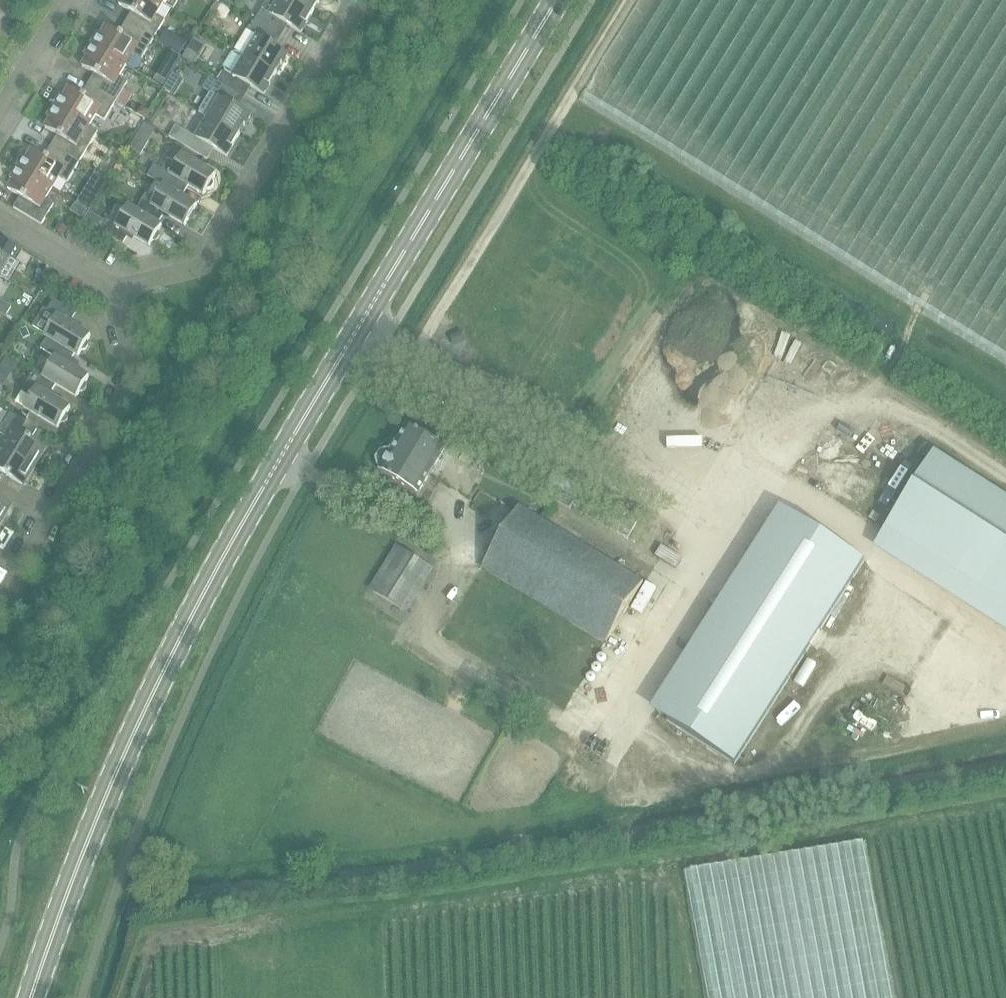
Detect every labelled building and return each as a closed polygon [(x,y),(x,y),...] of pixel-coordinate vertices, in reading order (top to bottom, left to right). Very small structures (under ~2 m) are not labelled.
[(153,40),(165,21),(157,17),(164,5),(156,0),(122,0),(119,5),(137,16),(131,27),(153,40)] [(313,13),(291,0),(278,0),(275,5),(271,3),(266,3),(255,21),(277,34),(284,23),(301,33),(313,13)] [(313,13),(321,0),(291,0),(313,13)] [(271,45),(277,34),(255,21),(249,32),(246,30),(234,50),(237,52),(276,75),(288,55),(271,45)] [(142,60),(153,40),(131,27),(124,37),(106,26),(100,35),(97,33),(91,44),(128,67),(134,55),(142,60)] [(121,78),(128,67),(91,44),(84,55),(87,57),(82,67),(100,78),(94,88),(116,102),(126,108),(133,95),(124,90),(128,83),(121,78)] [(172,51),(165,61),(176,67),(182,57),(172,51)] [(264,95),(276,75),(237,52),(232,53),(223,67),(225,72),(219,83),(240,96),(247,85),(264,95)] [(207,118),(239,137),(251,117),(234,106),(240,96),(219,83),(210,77),(203,89),(211,94),(200,113),(207,117),(207,118)] [(54,106),(90,128),(97,117),(105,121),(116,102),(94,88),(87,98),(69,87),(63,97),(60,95),(54,106)] [(63,139),(57,150),(87,168),(90,163),(83,158),(98,133),(90,128),(54,106),(47,117),(50,119),(45,128),(63,139)] [(169,137),(186,147),(203,157),(210,147),(227,157),(239,137),(207,118),(195,138),(176,126),(169,137)] [(144,124),(140,132),(151,138),(155,131),(144,124)] [(17,167),(53,189),(60,178),(68,182),(76,169),(84,173),(87,168),(57,150),(50,160),(32,149),(27,158),(23,156),(17,167)] [(216,174),(199,164),(182,154),(176,164),(168,160),(162,170),(154,165),(147,177),(163,186),(164,185),(177,193),(183,183),(203,195),(216,174)] [(14,208),(14,209),(42,225),(54,205),(47,201),(53,189),(17,167),(10,179),(13,180),(8,190),(26,201),(20,211),(14,208)] [(197,205),(177,193),(164,185),(163,186),(156,197),(154,196),(150,197),(146,194),(136,211),(159,224),(164,214),(185,226),(197,205)] [(83,193),(77,204),(89,211),(96,201),(83,193)] [(162,226),(159,224),(136,211),(128,206),(116,225),(107,220),(101,232),(123,245),(129,235),(149,247),(162,226)] [(60,224),(56,231),(65,236),(69,230),(60,224)] [(16,262),(23,251),(0,238),(0,273),(9,258),(16,262)] [(77,313),(54,300),(48,311),(56,317),(44,336),(47,338),(75,355),(78,357),(91,336),(70,324),(77,313)] [(69,365),(75,355),(47,338),(41,349),(55,358),(43,376),(43,377),(56,386),(76,398),(89,377),(69,365)] [(43,377),(43,376),(35,371),(22,393),(30,398),(24,408),(58,429),(71,407),(50,395),(56,386),(43,377)] [(35,467),(46,448),(26,436),(32,427),(10,414),(0,431),(0,434),(6,437),(0,447),(35,467)] [(381,470),(380,472),(418,495),(446,449),(408,426),(396,446),(395,445),(391,452),(389,450),(380,452),(376,460),(378,468),(381,470)] [(35,467),(0,447),(0,480),(3,474),(23,486),(35,467)] [(932,455),(885,530),(1005,607),(1005,502),(932,455)] [(562,490),(556,501),(570,509),(576,498),(562,490)] [(1,524),(12,505),(0,498),(0,523),(1,524)] [(607,643),(633,600),(643,583),(519,507),(509,524),(483,566),(607,643)] [(796,518),(666,721),(735,765),(864,561),(796,518)] [(396,546),(368,590),(406,613),(433,569),(396,546)] [(565,726),(580,700),(502,652),(486,677),(565,726)] [(851,736),(866,750),(875,741),(860,726),(851,736)]
